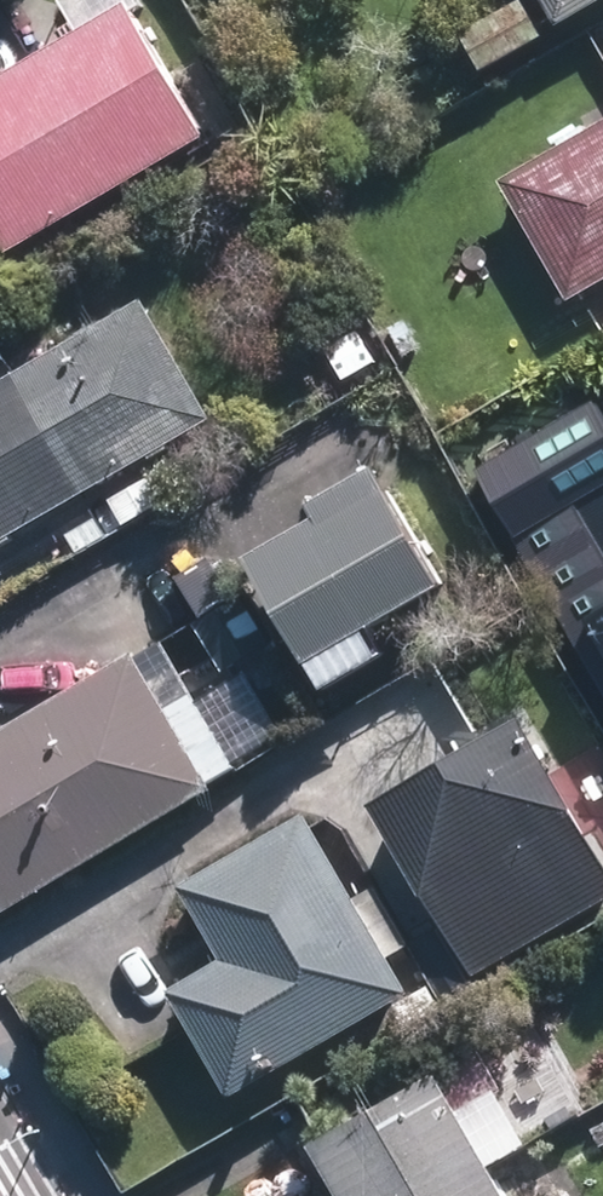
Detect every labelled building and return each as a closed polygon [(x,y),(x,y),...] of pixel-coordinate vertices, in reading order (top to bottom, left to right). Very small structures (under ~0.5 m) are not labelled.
[(521,23),(560,0),(507,0),(521,23)] [(0,63),(0,205),(11,223),(170,130),(97,6),(0,63)] [(472,193),(542,313),(602,278),(602,117),(472,193)] [(0,368),(0,536),(185,428),(137,346),(53,395),(28,352),(0,368)] [(602,692),(602,423),(593,405),(473,474),(602,692)] [(351,444),(265,494),(293,543),(221,585),(276,679),(435,586),(351,444)] [(0,728),(0,907),(205,790),(128,655),(0,728)] [(501,657),(354,748),(425,861),(572,770),(501,657)] [(297,815),(171,888),(215,964),(163,994),(224,1099),(403,996),(297,815)] [(539,858),(410,925),(442,985),(571,918),(539,858)] [(314,1157),(336,1195),(514,1195),(450,1082),(314,1157)]
